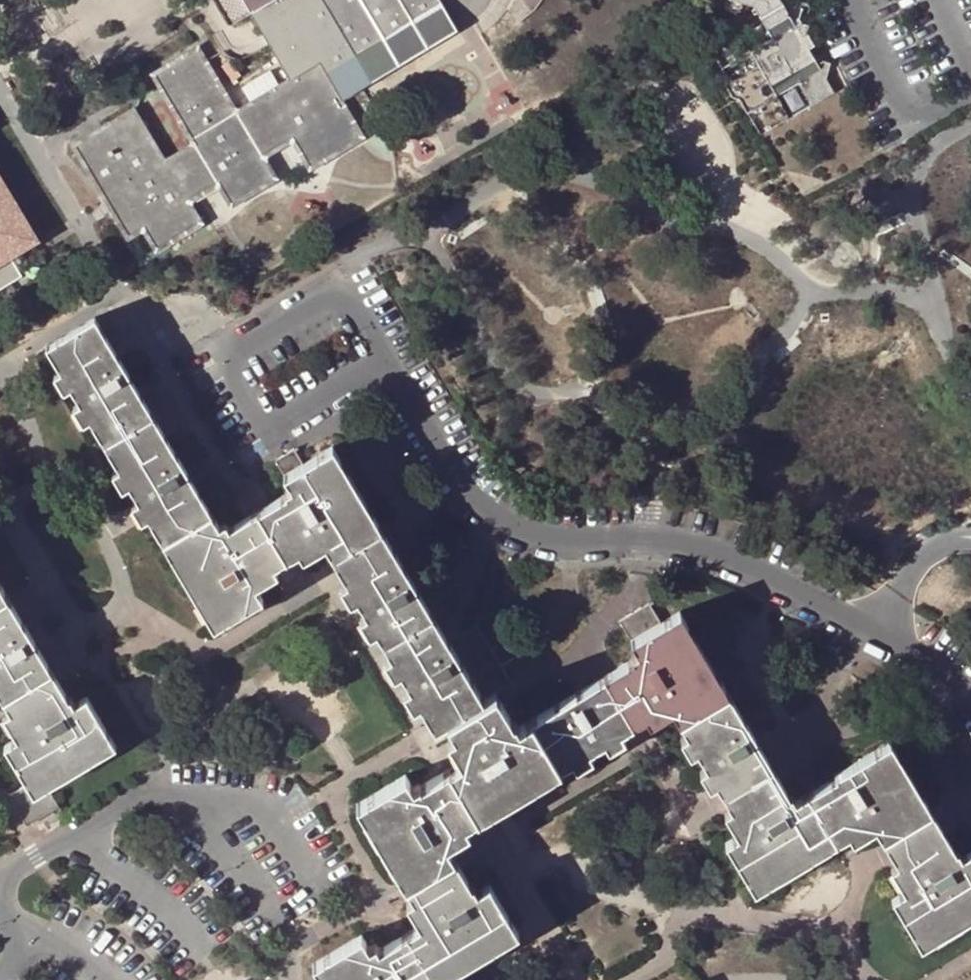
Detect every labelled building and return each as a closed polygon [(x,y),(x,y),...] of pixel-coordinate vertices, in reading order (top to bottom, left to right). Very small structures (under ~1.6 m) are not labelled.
[(231,27),(254,14),(294,82),(332,61),(354,97),(459,33),(439,0),(216,0),(231,27)] [(736,3),(758,10),(769,28),(772,33),(778,42),(780,46),(727,76),(733,88),(744,105),(753,121),(805,91),(817,112),(839,99),(832,86),(835,70),(825,68),(825,70),(821,69),(814,56),(809,49),(812,38),(813,32),(807,29),(801,33),(783,0),(737,0),(736,3)] [(801,33),(807,29),(794,7),(795,0),(783,0),(801,33)] [(200,51),(155,77),(196,147),(166,165),(135,115),(76,150),(130,242),(146,232),(158,253),(203,225),(192,206),(222,188),(234,208),(278,182),(266,162),(296,144),(312,171),(364,140),(343,103),(354,97),(332,61),(294,82),(279,91),(251,108),(238,115),(200,51)] [(234,88),(242,82),(230,67),(222,73),(234,88)] [(243,95),(251,108),(279,91),(271,78),(243,95)] [(738,102),(744,105),(733,88),(733,94),(738,102)] [(22,276),(10,256),(37,241),(0,179),(0,289),(22,276)] [(920,950),(970,919),(970,853),(960,860),(956,853),(952,853),(902,770),(887,745),(793,803),(788,797),(787,797),(678,615),(663,622),(653,607),(625,624),(634,640),(630,644),(636,656),(631,659),(630,662),(517,728),(512,722),(510,723),(494,695),(510,685),(476,628),(448,645),(329,450),(302,466),(292,452),(273,463),(289,490),(282,495),(283,496),(228,530),(223,524),(217,527),(92,320),(44,349),(58,373),(52,377),(61,393),(68,390),(78,406),(72,410),(80,426),(88,422),(117,472),(111,476),(119,491),(126,488),(137,504),(130,508),(138,523),(146,519),(212,630),(260,601),(253,589),(275,576),(271,569),(297,554),(301,560),(323,548),(345,585),(339,589),(348,604),(355,601),(364,617),(358,621),(367,637),(374,634),(389,659),(383,663),(391,678),(399,674),(408,691),(402,695),(411,710),(418,707),(433,731),(445,724),(453,736),(447,740),(459,762),(412,790),(404,778),(354,806),(411,901),(405,905),(418,927),(378,951),(374,946),(367,949),(359,937),(312,966),(320,979),(440,979),(516,934),(487,886),(476,893),(471,886),(469,887),(446,846),(468,833),(465,826),(571,764),(575,769),(592,760),(588,753),(603,744),(607,749),(624,740),(621,734),(646,719),(650,725),(670,714),(685,738),(680,742),(689,758),(695,755),(705,770),(698,774),(707,790),(714,787),(729,811),(723,815),(736,838),(724,845),(753,893),(847,837),(852,843),(873,831),(895,868),(889,873),(902,895),(891,902),(920,950)] [(9,713),(3,717),(16,740),(4,746),(27,785),(8,796),(26,826),(57,808),(45,788),(113,746),(84,698),(74,705),(0,586),(0,699),(9,713)]
